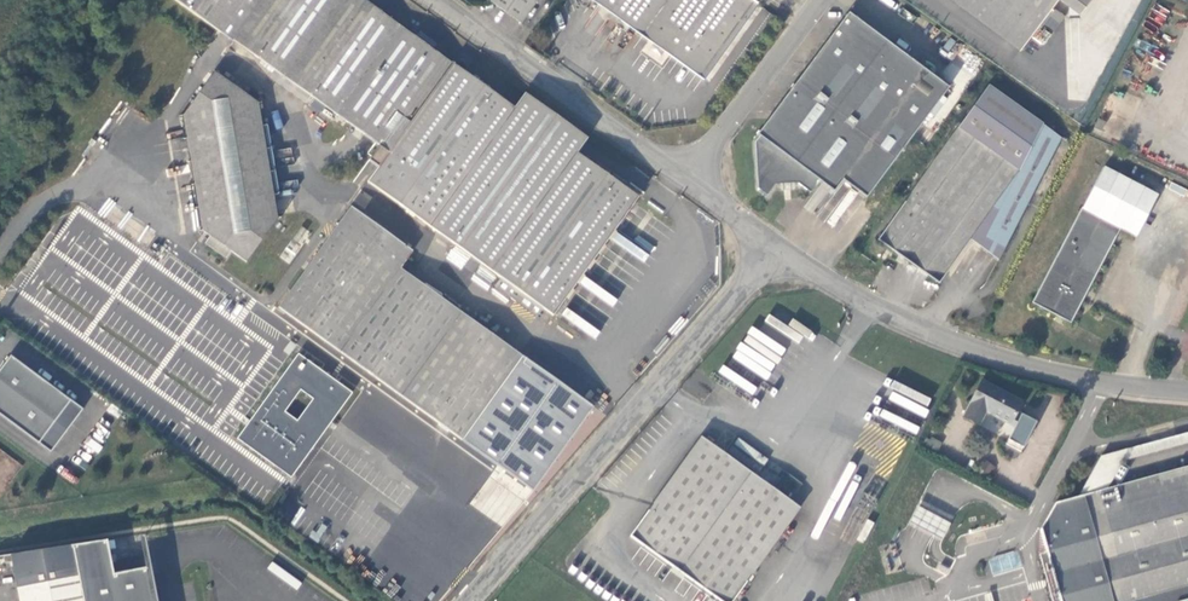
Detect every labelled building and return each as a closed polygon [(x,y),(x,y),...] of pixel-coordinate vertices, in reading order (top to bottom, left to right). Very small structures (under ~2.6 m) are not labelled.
[(371,157),(419,191),(490,91),(363,0),(174,0),(274,73),(309,97),(378,147),(371,157)] [(492,3),(519,24),(536,0),(493,0),(492,3)] [(650,43),(661,51),(701,81),(758,0),(592,0),(650,43)] [(1019,48),(1054,0),(954,0),(1019,48)] [(1078,12),(1087,0),(1061,0),(1078,12)] [(1064,13),(1053,5),(1049,13),(1059,21),(1064,13)] [(878,57),(886,45),(844,15),(836,26),(878,57)] [(844,169),(869,186),(941,86),(886,45),(878,57),(836,26),(753,137),(756,140),(748,151),(750,192),(760,200),(766,192),(770,187),(791,186),(795,190),(802,196),(809,188),(823,199),(833,184),(844,169)] [(656,57),(661,51),(650,43),(646,49),(656,57)] [(304,105),(309,97),(274,73),(271,79),(304,105)] [(254,106),(213,77),(183,120),(199,229),(211,239),(206,246),(225,259),(232,251),(246,261),(276,219),(254,106)] [(930,287),(960,245),(966,238),(994,258),(1055,140),(982,88),(870,242),(930,287)] [(549,285),(566,298),(637,198),(576,153),(586,139),(523,93),(512,107),(490,91),(419,191),(549,285)] [(552,317),(566,298),(549,285),(419,191),(371,157),(368,161),(377,168),(367,182),(552,317)] [(833,184),(857,202),(869,186),(844,169),(833,184)] [(410,252),(350,207),(278,307),(461,442),(491,400),(520,358),(399,269),(410,252)] [(1123,231),(1083,211),(1036,305),(1075,327),(1123,231)] [(966,238),(960,245),(989,265),(994,258),(966,238)] [(639,276),(628,268),(623,275),(634,283),(639,276)] [(12,352),(0,369),(0,410),(41,441),(73,397),(12,352)] [(350,394),(296,355),(236,441),(289,481),(350,394)] [(1018,406),(978,383),(959,418),(976,427),(983,414),(1006,427),(1013,415),(1018,406)] [(1013,415),(1006,427),(1011,429),(1002,447),(1017,455),(1033,425),(1013,415)] [(629,539),(714,600),(735,600),(798,513),(700,440),(629,539)] [(1038,530),(1045,553),(1050,575),(1044,577),(1048,592),(1054,590),(1058,600),(1187,600),(1187,467),(1106,489),(1094,493),(1097,487),(1109,484),(1128,449),(1099,457),(1077,497),(1053,504),(1038,530)] [(933,517),(915,507),(907,523),(924,532),(940,541),(948,525),(933,517)] [(111,541),(76,547),(82,580),(117,574),(111,541)] [(82,580),(76,547),(7,558),(8,563),(16,561),(23,600),(155,600),(149,568),(117,574),(82,580)] [(988,558),(992,574),(1021,568),(1017,551),(988,558)] [(1050,575),(1045,553),(1037,555),(1044,577),(1050,575)] [(947,570),(938,565),(935,571),(944,576),(947,570)] [(1048,592),(1050,600),(1058,600),(1054,590),(1048,592)]
